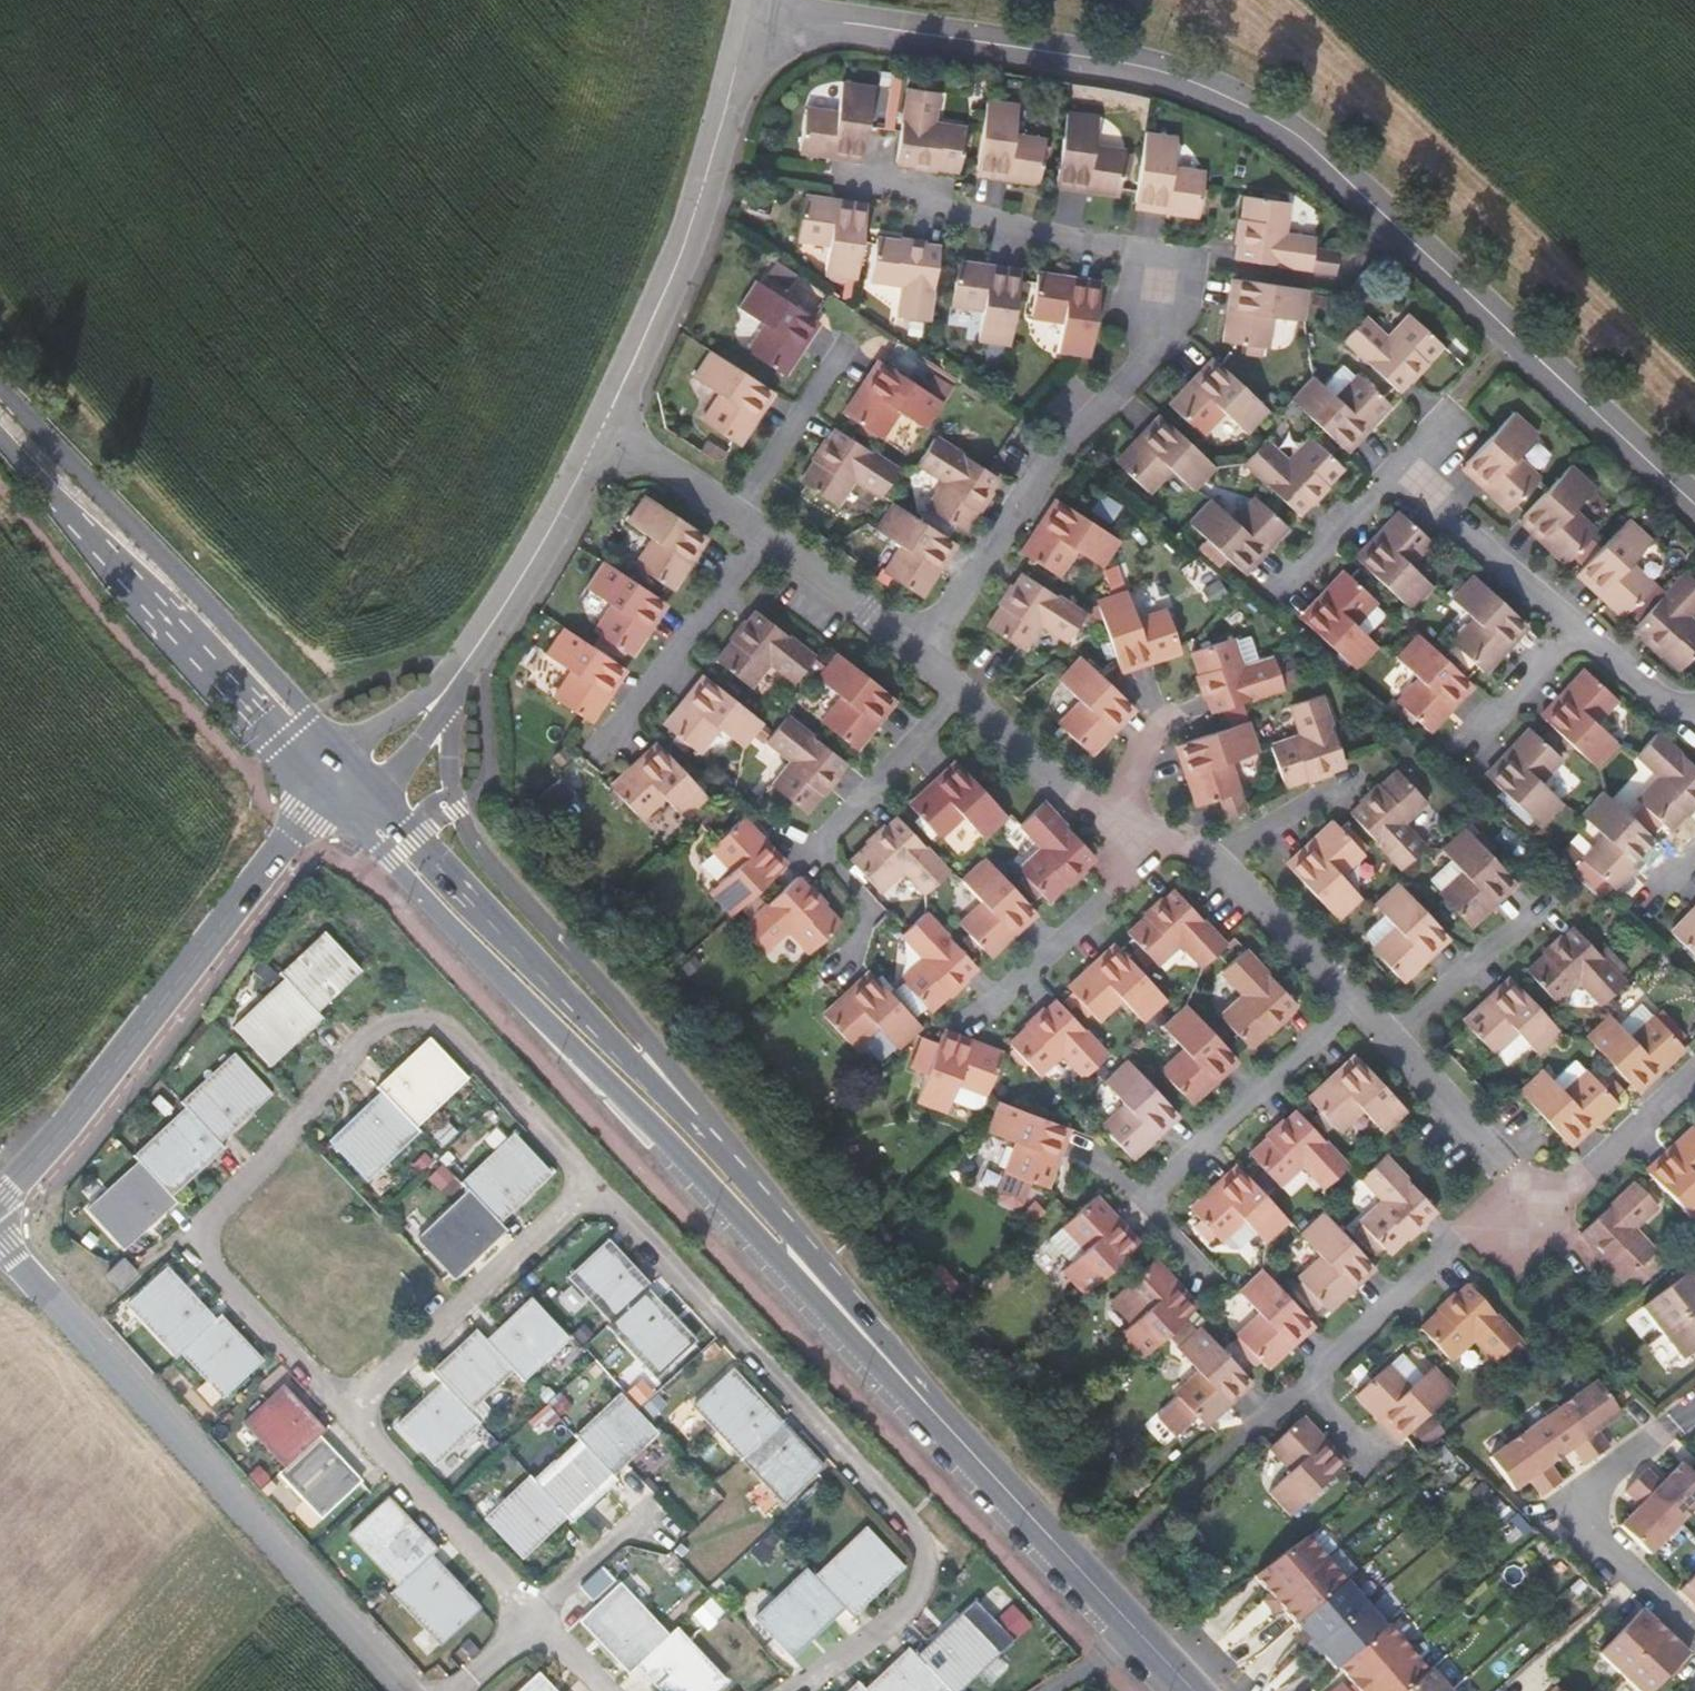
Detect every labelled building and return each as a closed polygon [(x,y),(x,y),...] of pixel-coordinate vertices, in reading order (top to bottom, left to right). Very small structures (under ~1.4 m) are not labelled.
[(852,160),(863,161),(874,87),(841,82),(836,114),(805,109),(799,152),(852,160)] [(935,169),(960,172),(966,131),(935,126),(939,95),(907,90),(897,163),(935,169)] [(987,101),(977,175),(1010,179),(1040,183),(1046,141),(1014,137),(1019,106),(987,101)] [(1068,112),(1056,186),(1091,191),(1120,195),(1125,152),(1094,148),(1099,116),(1068,112)] [(1146,133),(1135,206),(1170,211),(1199,216),(1204,174),(1173,170),(1177,137),(1146,133)] [(1288,203),(1245,197),(1240,238),(1237,260),(1310,271),(1314,238),(1284,234),(1288,203)] [(830,245),(826,278),(858,283),(869,207),(845,204),(804,198),(798,241),(830,245)] [(931,323),(941,248),(906,243),(878,239),(871,282),(903,286),(899,318),(931,323)] [(1336,274),(1338,250),(1319,247),(1316,272),(1336,274)] [(1012,347),(1022,273),(988,267),(958,263),(952,305),(983,310),(979,341),(1012,347)] [(1039,275),(1032,317),(1064,321),(1059,353),(1091,358),(1101,284),(1068,279),(1039,275)] [(818,322),(755,280),(737,307),(765,325),(748,352),(784,375),(799,352),(818,322)] [(1229,314),(1225,342),(1268,348),(1272,317),(1304,321),(1308,291),(1233,280),(1229,314)] [(1343,341),(1398,391),(1422,366),(1441,344),(1410,316),(1388,338),(1366,316),(1343,341)] [(691,377),(719,395),(702,421),(739,446),(755,421),(774,392),(709,350),(691,377)] [(1171,406),(1202,435),(1223,414),(1246,434),(1268,410),(1214,360),(1190,385),(1171,406)] [(864,385),(844,414),(881,438),(898,411),(927,430),(944,403),(879,361),(864,385)] [(1313,376),(1291,400),(1345,450),(1370,424),(1389,404),(1358,375),(1337,397),(1313,376)] [(1515,457),(1536,433),(1513,412),(1463,467),(1495,497),(1509,510),(1538,479),(1515,457)] [(1215,468),(1160,418),(1134,445),(1118,462),(1149,493),(1169,470),(1193,492),(1215,468)] [(854,479),(881,496),(898,469),(835,428),(815,458),(799,482),(836,506),(854,479)] [(998,479),(934,437),(918,463),(945,481),(927,508),(963,532),(981,505),(998,479)] [(1290,461),(1266,439),(1243,464),(1298,514),(1324,487),(1342,467),(1311,440),(1290,461)] [(1542,540),(1566,563),(1596,532),(1572,509),(1594,486),(1570,464),(1519,520),(1542,540)] [(1593,520),(1610,504),(1595,488),(1578,505),(1593,520)] [(655,540),(637,567),(672,589),(691,561),(706,537),(643,494),(625,522),(655,540)] [(1211,499),(1189,522),(1244,574),(1282,532),(1287,527),(1256,498),(1234,520),(1211,499)] [(1057,577),(1074,550),(1102,568),(1119,541),(1057,501),(1056,500),(1022,554),(1057,577)] [(886,573),(921,597),(939,569),(956,544),(891,503),(874,529),(903,547),(886,573)] [(1356,559),(1411,610),(1432,587),(1409,564),(1432,541),(1417,528),(1401,512),(1356,559)] [(1602,596),(1624,616),(1654,585),(1630,563),(1652,540),(1628,517),(1577,573),(1602,596)] [(666,603),(602,561),(586,588),(614,606),(596,634),(631,656),(646,633),(666,603)] [(1694,653),(1694,624),(1686,616),(1694,606),(1694,580),(1685,570),(1634,626),(1658,648),(1680,669),(1694,653)] [(1356,670),(1378,646),(1354,623),(1376,600),(1345,571),(1333,584),(1301,618),(1356,670)] [(988,628),(1023,651),(1040,624),(1067,642),(1084,614),(1022,573),(995,615),(988,628)] [(1504,604),(1472,575),(1451,597),(1474,619),(1453,642),(1484,672),(1528,626),(1504,604)] [(1095,600),(1120,671),(1146,661),(1180,650),(1167,611),(1136,621),(1125,590),(1095,600)] [(769,662),(796,683),(815,657),(756,610),(737,634),(716,660),(750,686),(769,662)] [(572,672),(554,699),(590,723),(609,694),(625,669),(561,628),(544,654),(572,672)] [(1417,633),(1395,656),(1420,678),(1399,701),(1429,730),(1449,709),(1472,684),(1417,633)] [(1212,712),(1284,688),(1278,672),(1274,659),(1243,670),(1232,638),(1192,651),(1203,684),(1212,712)] [(823,723),(855,749),(878,721),(895,698),(836,652),(816,678),(841,698),(823,723)] [(1081,701),(1060,725),(1090,754),(1112,732),(1135,708),(1079,656),(1057,679),(1081,701)] [(1596,767),(1619,744),(1595,721),(1617,698),(1602,684),(1585,670),(1543,716),(1596,767)] [(698,752),(717,727),(744,749),(764,723),(704,676),(685,700),(665,726),(698,752)] [(1270,746),(1284,787),(1304,780),(1345,765),(1320,694),(1290,704),(1300,735),(1270,746)] [(845,762),(787,716),(767,741),(792,760),(772,786),(805,812),(827,785),(845,762)] [(1177,745),(1198,805),(1220,798),(1239,792),(1228,762),(1258,750),(1248,721),(1188,741),(1177,745)] [(1564,803),(1540,781),(1562,758),(1530,728),(1516,744),(1487,775),(1542,826),(1564,803)] [(1638,799),(1670,829),(1694,802),(1694,767),(1684,757),(1657,732),(1636,755),(1660,776),(1638,799)] [(686,820),(709,799),(658,743),(635,765),(612,787),(641,818),(664,796),(686,820)] [(962,815),(984,839),(1007,817),(956,762),(933,784),(910,805),(938,836),(962,815)] [(1425,800),(1396,770),(1371,794),(1350,813),(1402,869),(1425,847),(1402,823),(1425,800)] [(1582,813),(1606,836),(1584,858),(1615,888),(1641,860),(1659,841),(1603,791),(1582,813)] [(1229,821),(1247,815),(1239,792),(1220,798),(1229,821)] [(1020,869),(1048,901),(1067,883),(1094,858),(1043,802),(1020,824),(1042,849),(1020,869)] [(903,869),(926,892),(948,872),(897,817),(875,837),(851,860),(879,891),(903,869)] [(769,847),(742,818),(711,846),(733,869),(709,891),(731,915),(786,864),(769,847)] [(1288,865),(1339,919),(1362,898),(1339,874),(1362,851),(1334,821),(1308,845),(1288,865)] [(1515,882),(1463,828),(1441,849),(1463,873),(1439,895),(1468,926),(1492,904),(1515,882)] [(1035,913),(985,857),(962,879),(984,903),(960,925),(989,956),(1016,931),(1035,913)] [(904,872),(884,893),(899,907),(919,887),(904,872)] [(809,952),(841,923),(802,882),(798,876),(742,927),(764,951),(788,929),(809,952)] [(1395,927),(1372,948),(1401,981),(1427,957),(1448,937),(1397,882),(1374,904),(1395,927)] [(1153,909),(1127,933),(1156,964),(1179,943),(1201,968),(1227,944),(1174,889),(1153,909)] [(1694,952),(1694,908),(1673,932),(1694,952)] [(925,958),(902,980),(930,1011),(954,989),(976,968),(925,912),(902,933),(925,958)] [(1526,971),(1555,1001),(1579,980),(1600,1004),(1624,982),(1573,926),(1550,948),(1526,971)] [(356,976),(319,936),(275,978),(281,984),(311,1018),(356,976)] [(1166,1000),(1115,944),(1093,965),(1069,988),(1097,1019),(1121,997),(1144,1021),(1166,1000)] [(1244,995),(1221,1016),(1250,1048),(1268,1032),(1297,1005),(1244,948),(1221,970),(1244,995)] [(922,1027),(871,972),(852,989),(824,1016),(853,1046),(876,1024),(898,1049),(922,1027)] [(1538,1055),(1561,1033),(1511,978),(1487,1000),(1464,1021),(1493,1052),(1515,1031),(1538,1055)] [(311,1018),(281,984),(228,1034),(265,1074),(318,1024),(311,1018)] [(1035,1019),(1010,1043),(1039,1074),(1062,1052),(1084,1077),(1107,1054),(1056,1000),(1035,1019)] [(1238,1060),(1186,1004),(1162,1025),(1184,1050),(1162,1071),(1191,1103),(1213,1083),(1238,1060)] [(1585,1035),(1636,1090),(1667,1060),(1682,1045),(1654,1015),(1630,1038),(1609,1014),(1585,1035)] [(939,1043),(927,1074),(924,1080),(917,1101),(946,1112),(952,1097),(977,1107),(984,1103),(1003,1053),(943,1031),(939,1043)] [(917,1072),(927,1074),(939,1043),(929,1039),(917,1072)] [(458,1084),(424,1045),(371,1091),(377,1097),(408,1131),(458,1084)] [(1407,1111),(1355,1055),(1309,1099),(1338,1130),(1355,1114),(1361,1109),(1383,1132),(1407,1111)] [(260,1093),(225,1056),(174,1105),(178,1110),(208,1142),(260,1093)] [(1126,1105),(1102,1126),(1131,1158),(1154,1137),(1178,1115),(1126,1059),(1103,1081),(1126,1105)] [(1616,1102),(1587,1071),(1576,1081),(1563,1092),(1541,1068),(1518,1090),(1570,1145),(1616,1102)] [(408,1131),(377,1097),(325,1146),(362,1185),(414,1137),(408,1131)] [(1031,1181),(1047,1187),(1057,1159),(1069,1127),(998,1100),(987,1131),(1018,1143),(999,1194),(1001,1199),(1017,1205),(1023,1203),(1031,1181)] [(208,1142),(178,1110),(127,1158),(132,1164),(163,1197),(215,1150),(208,1142)] [(1302,1163),(1325,1187),(1348,1165),(1297,1110),(1267,1138),(1250,1154),(1278,1185),(1302,1163)] [(1694,1224),(1694,1130),(1693,1129),(1672,1148),(1646,1172),(1694,1224)] [(542,1181),(505,1141),(456,1187),(462,1193),(494,1227),(542,1181)] [(1384,1154),(1360,1176),(1382,1200),(1359,1221),(1388,1253),(1401,1240),(1434,1209),(1384,1154)] [(163,1197),(132,1164),(79,1214),(115,1252),(169,1204),(163,1197)] [(1219,1240),(1242,1218),(1265,1243),(1288,1221),(1238,1165),(1214,1187),(1191,1209),(1219,1240)] [(1632,1230),(1656,1207),(1634,1184),(1613,1203),(1580,1234),(1623,1282),(1654,1253),(1632,1230)] [(494,1227),(462,1193),(411,1243),(449,1284),(500,1234),(494,1227)] [(1095,1195),(1064,1224),(1086,1247),(1061,1270),(1083,1294),(1139,1242),(1108,1209),(1095,1195)] [(1297,1278),(1327,1310),(1345,1293),(1374,1266),(1323,1211),(1299,1232),(1321,1256),(1297,1278)] [(640,1292),(648,1285),(604,1239),(563,1277),(607,1324),(640,1292)] [(1154,1258),(1112,1298),(1133,1321),(1120,1333),(1142,1357),(1197,1305),(1173,1279),(1154,1258)] [(99,1279),(114,1297),(130,1282),(116,1265),(99,1279)] [(1275,1358),(1313,1323),(1261,1268),(1239,1288),(1261,1313),(1237,1335),(1266,1367),(1275,1358)] [(1642,1307),(1680,1359),(1694,1347),(1694,1280),(1686,1271),(1642,1307)] [(176,1359),(211,1328),(163,1277),(122,1314),(170,1364),(176,1359)] [(1420,1329),(1449,1361),(1472,1339),(1495,1363),(1518,1341),(1467,1285),(1441,1310),(1420,1329)] [(647,1380),(687,1342),(640,1292),(607,1324),(600,1331),(647,1380)] [(557,1351),(518,1310),(482,1345),(511,1375),(520,1385),(557,1351)] [(218,1403),(259,1366),(217,1322),(211,1328),(176,1359),(218,1403)] [(1227,1402),(1251,1380),(1200,1325),(1177,1346),(1200,1371),(1176,1393),(1178,1395),(1157,1414),(1176,1434),(1197,1415),(1205,1423),(1227,1402)] [(482,1345),(473,1335),(428,1378),(436,1387),(467,1418),(511,1375),(482,1345)] [(1409,1389),(1386,1366),(1355,1394),(1400,1441),(1455,1390),(1433,1367),(1409,1389)] [(729,1370),(690,1406),(739,1459),(778,1422),(729,1370)] [(1597,1430),(1619,1414),(1596,1382),(1491,1457),(1515,1489),(1528,1480),(1537,1474),(1550,1491),(1563,1481),(1550,1464),(1572,1448),(1585,1466),(1610,1448),(1597,1430)] [(467,1418),(436,1387),(393,1428),(431,1469),(476,1428),(467,1418)] [(308,1448),(315,1442),(273,1397),(229,1437),(269,1481),(308,1448)] [(650,1439),(613,1399),(572,1438),(578,1445),(610,1478),(650,1439)] [(1282,1434),(1270,1446),(1292,1469),(1268,1492),(1290,1515),(1345,1464),(1301,1417),(1282,1434)] [(778,1422),(739,1459),(780,1504),(820,1467),(778,1422)] [(610,1478),(578,1445),(533,1487),(565,1520),(571,1527),(616,1483),(610,1478)] [(308,1530),(350,1493),(308,1448),(269,1481),(266,1484),(308,1530)] [(1620,1526),(1650,1554),(1694,1508),(1694,1478),(1680,1464),(1661,1483),(1646,1469),(1625,1491),(1640,1506),(1620,1526)] [(1537,1474),(1528,1480),(1540,1498),(1550,1491),(1537,1474)] [(533,1487),(527,1481),(485,1521),(523,1561),(565,1520),(533,1487)] [(418,1570),(428,1561),(382,1513),(341,1551),(386,1600),(418,1570)] [(894,1573),(856,1533),(810,1576),(841,1608),(848,1616),(894,1573)] [(1282,1608),(1297,1625),(1298,1624),(1346,1583),(1307,1538),(1255,1576),(1271,1595),(1265,1601),(1276,1613),(1282,1608)] [(810,1576),(803,1568),(751,1618),(789,1658),(841,1608),(810,1576)] [(426,1658),(465,1621),(418,1570),(386,1600),(379,1607),(426,1658)] [(1680,1589),(1691,1601),(1694,1597),(1694,1574),(1680,1589)] [(1387,1628),(1347,1582),(1346,1583),(1298,1624),(1312,1641),(1305,1647),(1316,1660),(1323,1654),(1337,1671),(1340,1668),(1387,1628)] [(636,1668),(667,1637),(630,1597),(591,1634),(629,1675),(636,1668)] [(997,1617),(1016,1639),(1033,1624),(1014,1603),(997,1617)] [(1688,1653),(1643,1609),(1601,1652),(1640,1690),(1651,1690),(1688,1653)] [(956,1618),(912,1659),(943,1690),(959,1690),(994,1659),(956,1618)] [(1389,1626),(1387,1628),(1340,1668),(1356,1685),(1348,1690),(1343,1684),(1335,1690),(1407,1690),(1428,1672),(1389,1626)] [(723,1682),(674,1630),(667,1637),(636,1668),(658,1690),(713,1690),(723,1682)] [(905,1651),(864,1690),(943,1690),(912,1659),(905,1651)] [(1431,1670),(1428,1672),(1407,1690),(1449,1690),(1431,1670)] [(531,1675),(514,1690),(546,1690),(531,1675)]
